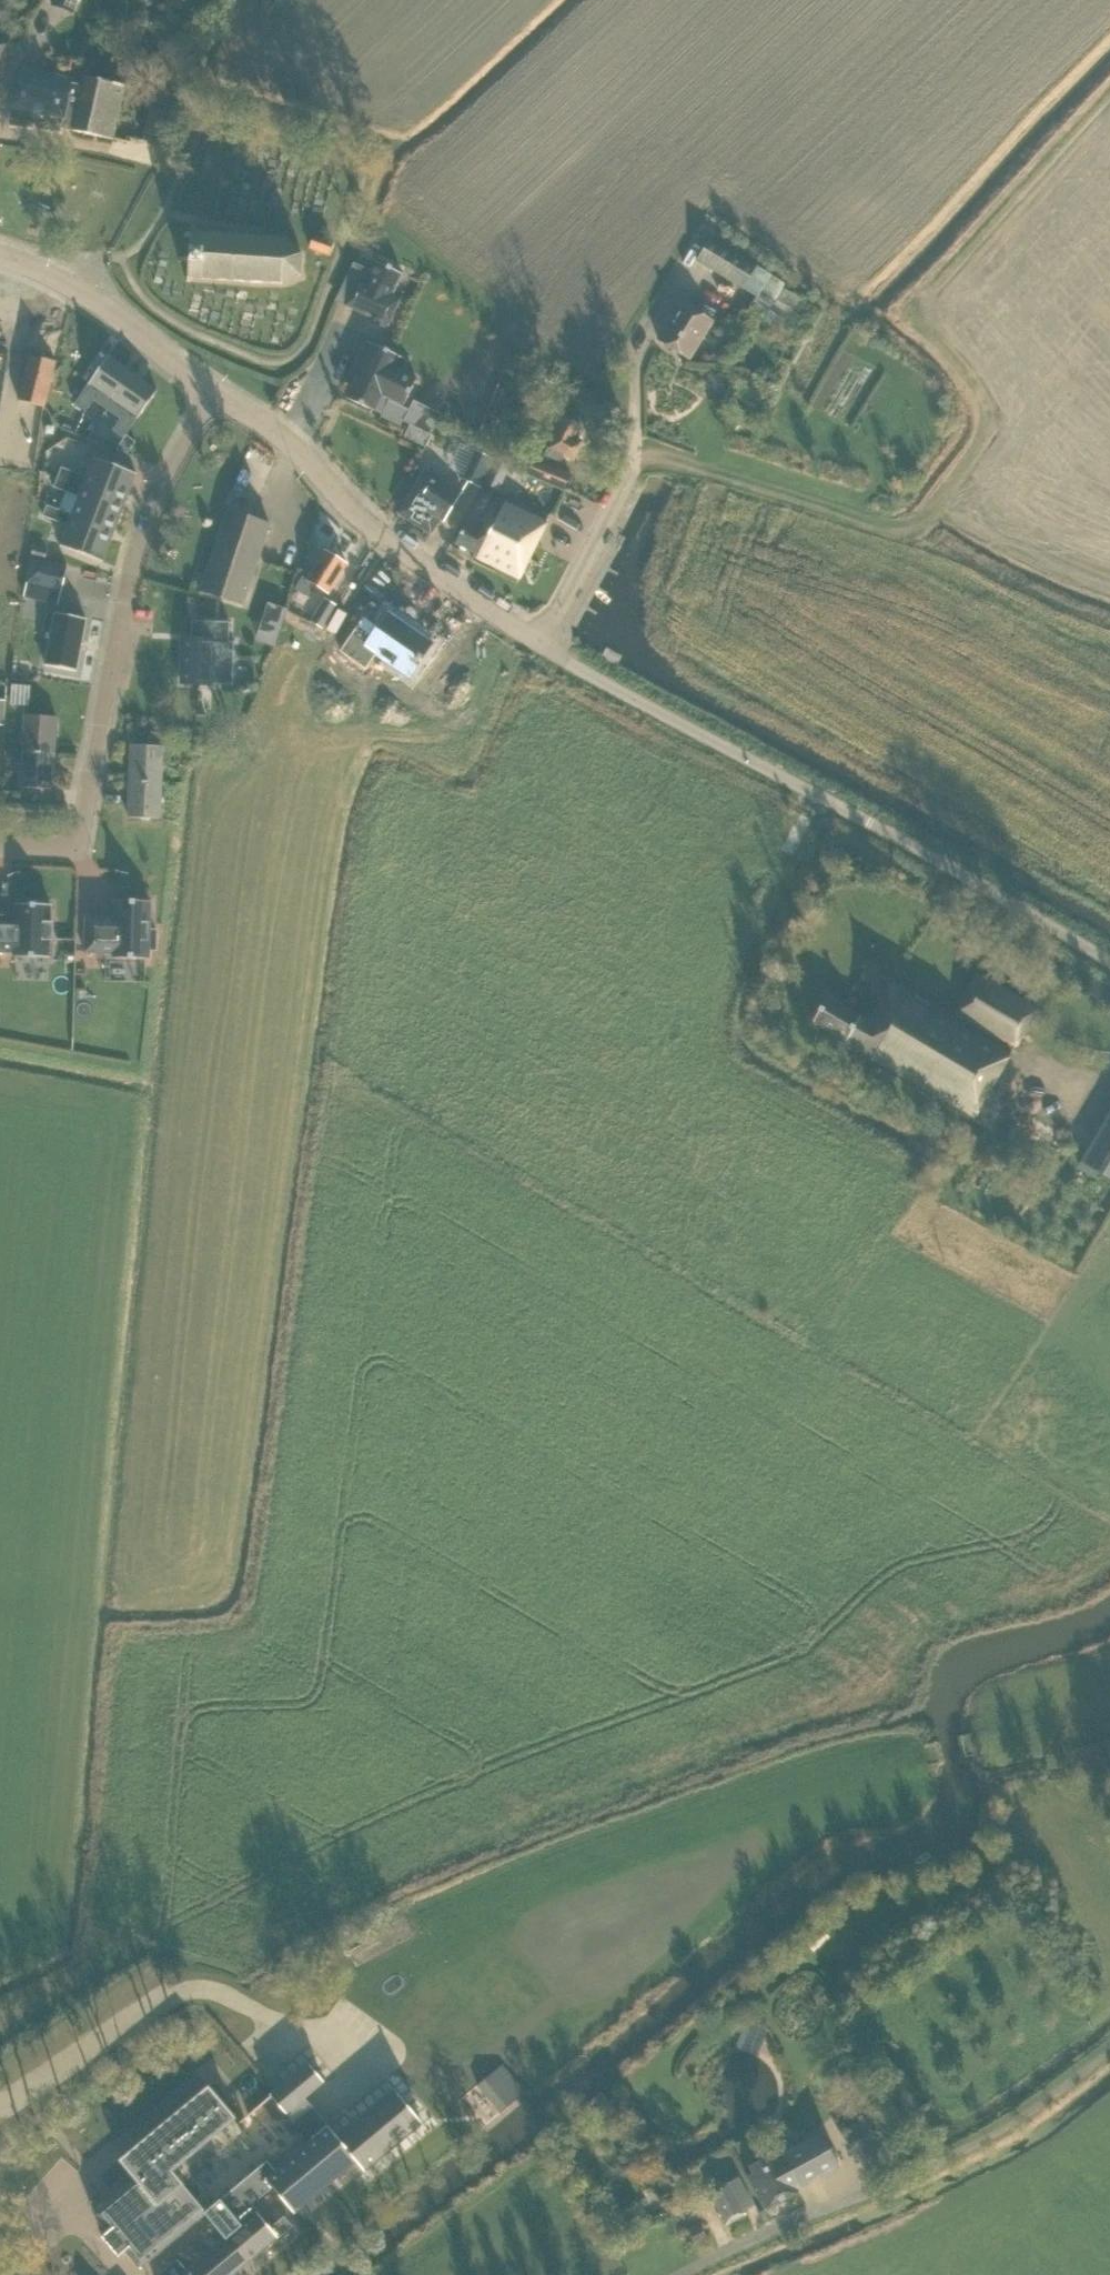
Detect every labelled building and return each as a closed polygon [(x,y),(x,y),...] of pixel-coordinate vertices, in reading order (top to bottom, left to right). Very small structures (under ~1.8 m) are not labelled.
[(74,14),(78,0),(52,0),(50,6),(74,14)] [(2,76),(4,76),(10,43),(0,41),(0,89),(2,76)] [(74,131),(78,110),(84,86),(72,83),(73,78),(21,66),(11,107),(64,119),(62,128),(74,131)] [(84,86),(78,110),(74,131),(113,140),(126,85),(86,76),(84,86)] [(190,232),(187,277),(282,283),(299,275),(301,255),(285,240),(190,232)] [(310,249),(329,256),(334,242),(315,235),(310,249)] [(785,284),(771,276),(712,238),(697,261),(757,298),(748,312),(799,344),(812,323),(817,326),(823,315),(782,289),(785,284)] [(357,281),(345,306),(388,326),(400,301),(391,297),(401,276),(390,271),(391,270),(388,268),(387,269),(377,264),(373,271),(367,286),(357,281)] [(672,317),(658,340),(690,359),(712,322),(686,305),(677,320),(672,317)] [(744,329),(752,316),(743,310),(735,323),(744,329)] [(354,370),(360,373),(348,399),(380,414),(388,398),(404,406),(417,379),(401,372),(406,360),(367,342),(354,370)] [(56,362),(30,356),(19,402),(45,408),(56,362)] [(89,384),(75,404),(86,412),(94,401),(107,410),(133,374),(108,356),(89,384)] [(138,418),(139,418),(158,391),(133,374),(107,410),(121,420),(113,431),(124,439),(127,435),(138,418)] [(57,386),(51,396),(63,404),(69,394),(57,386)] [(559,415),(544,447),(548,449),(541,463),(533,460),(527,474),(564,490),(571,476),(557,470),(563,456),(573,460),(582,442),(574,438),(580,424),(559,415)] [(124,439),(116,450),(129,454),(137,442),(127,435),(124,439)] [(458,477),(480,487),(493,459),(472,449),(458,477)] [(58,477),(126,504),(137,474),(94,457),(87,477),(62,467),(58,477)] [(426,469),(399,514),(431,534),(440,519),(444,522),(462,492),(426,469)] [(126,504),(58,477),(54,487),(79,497),(72,515),(115,532),(126,504)] [(477,527),(466,521),(455,543),(476,554),(473,561),(517,582),(548,520),(493,493),(477,527)] [(115,532),(72,515),(47,505),(43,516),(68,526),(60,545),(103,562),(115,532)] [(270,525),(226,511),(200,591),(244,605),(270,525)] [(45,559),(47,551),(34,547),(32,556),(45,559)] [(347,564),(325,551),(306,580),(302,577),(295,590),(311,600),(318,587),(329,594),(347,564)] [(67,567),(33,559),(24,596),(35,599),(38,585),(46,587),(62,591),(67,567)] [(310,621),(323,629),(337,606),(324,598),(310,621)] [(287,609),(270,603),(258,638),(275,644),(287,609)] [(76,671),(86,619),(56,613),(45,665),(76,671)] [(363,619),(340,651),(366,669),(367,668),(390,684),(400,669),(410,676),(432,645),(387,614),(377,629),(375,632),(363,624),(365,621),(363,619)] [(193,622),(192,639),(184,639),(183,658),(182,683),(211,685),(211,684),(232,685),(234,642),(228,642),(229,623),(193,622)] [(29,706),(30,686),(13,685),(11,705),(29,706)] [(23,752),(55,753),(57,717),(25,715),(23,752)] [(131,745),(130,781),(162,783),(163,746),(172,747),(173,733),(151,733),(150,746),(131,745)] [(52,789),(55,753),(23,752),(21,787),(52,789)] [(160,819),(162,783),(130,781),(129,818),(160,819)] [(149,959),(149,951),(156,951),(157,930),(150,929),(151,901),(115,900),(115,918),(86,917),(85,952),(114,953),(114,958),(149,959)] [(16,903),(16,919),(4,918),(4,916),(0,916),(0,954),(3,954),(3,952),(15,952),(15,957),(49,958),(50,940),(52,940),(53,923),(50,923),(51,904),(16,903)] [(827,997),(813,1022),(873,1057),(870,1061),(973,1121),(1037,1009),(977,975),(952,1017),(891,981),(867,1021),(827,997)] [(1109,1177),(1109,1113),(1082,1161),(1109,1177)] [(765,2052),(774,2028),(751,2020),(743,2044),(765,2052)] [(309,2063),(271,2094),(286,2113),(324,2081),(309,2063)] [(501,2112),(514,2100),(491,2073),(478,2085),(501,2112)] [(136,2178),(95,2212),(109,2230),(103,2236),(119,2255),(126,2249),(140,2266),(206,2212),(207,2211),(173,2169),(234,2119),(235,2117),(209,2086),(121,2160),(136,2178)] [(276,2170),(266,2179),(272,2186),(294,2212),(356,2160),(364,2171),(422,2122),(423,2122),(395,2089),(394,2089),(338,2136),(330,2126),(276,2170)] [(837,2123),(848,2143),(871,2131),(860,2110),(837,2123)] [(796,2189),(839,2166),(821,2131),(775,2157),(774,2153),(750,2166),(756,2177),(749,2181),(764,2209),(797,2191),(796,2189)] [(268,2160),(207,2211),(227,2236),(258,2210),(252,2203),(272,2186),(266,2179),(276,2170),(268,2160)] [(709,2191),(726,2223),(745,2213),(743,2209),(752,2204),(738,2177),(728,2182),(728,2181),(709,2191)] [(160,2274),(231,2274),(292,2225),(285,2216),(271,2227),(257,2211),(189,2268),(181,2258),(160,2274)] [(695,2241),(706,2236),(701,2226),(690,2231),(695,2241)]
